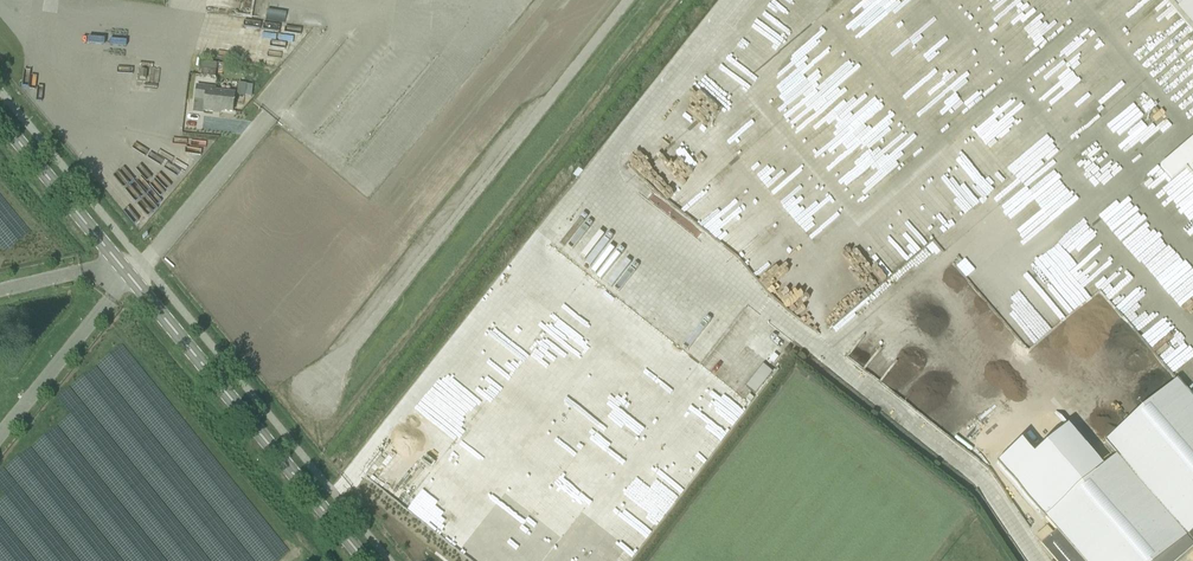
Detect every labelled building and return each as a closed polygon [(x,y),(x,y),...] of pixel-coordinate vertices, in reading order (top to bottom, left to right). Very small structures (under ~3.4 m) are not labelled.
[(217,63),(203,62),(202,76),(216,78),(217,63)] [(245,97),(246,96),(247,84),(239,83),(237,96),(245,97)] [(233,113),(233,106),(235,94),(207,91),(208,88),(197,86),(196,100),(205,101),(204,111),(221,113),(222,112),(233,113)] [(773,372),(763,364),(745,387),(755,394),(773,372)] [(1118,456),(1192,543),(1192,399),(1177,380),(1106,442),(1118,456)] [(1192,550),(1192,543),(1118,456),(1045,517),(1057,531),(1041,545),(1054,560),(1180,560),(1192,550)]
